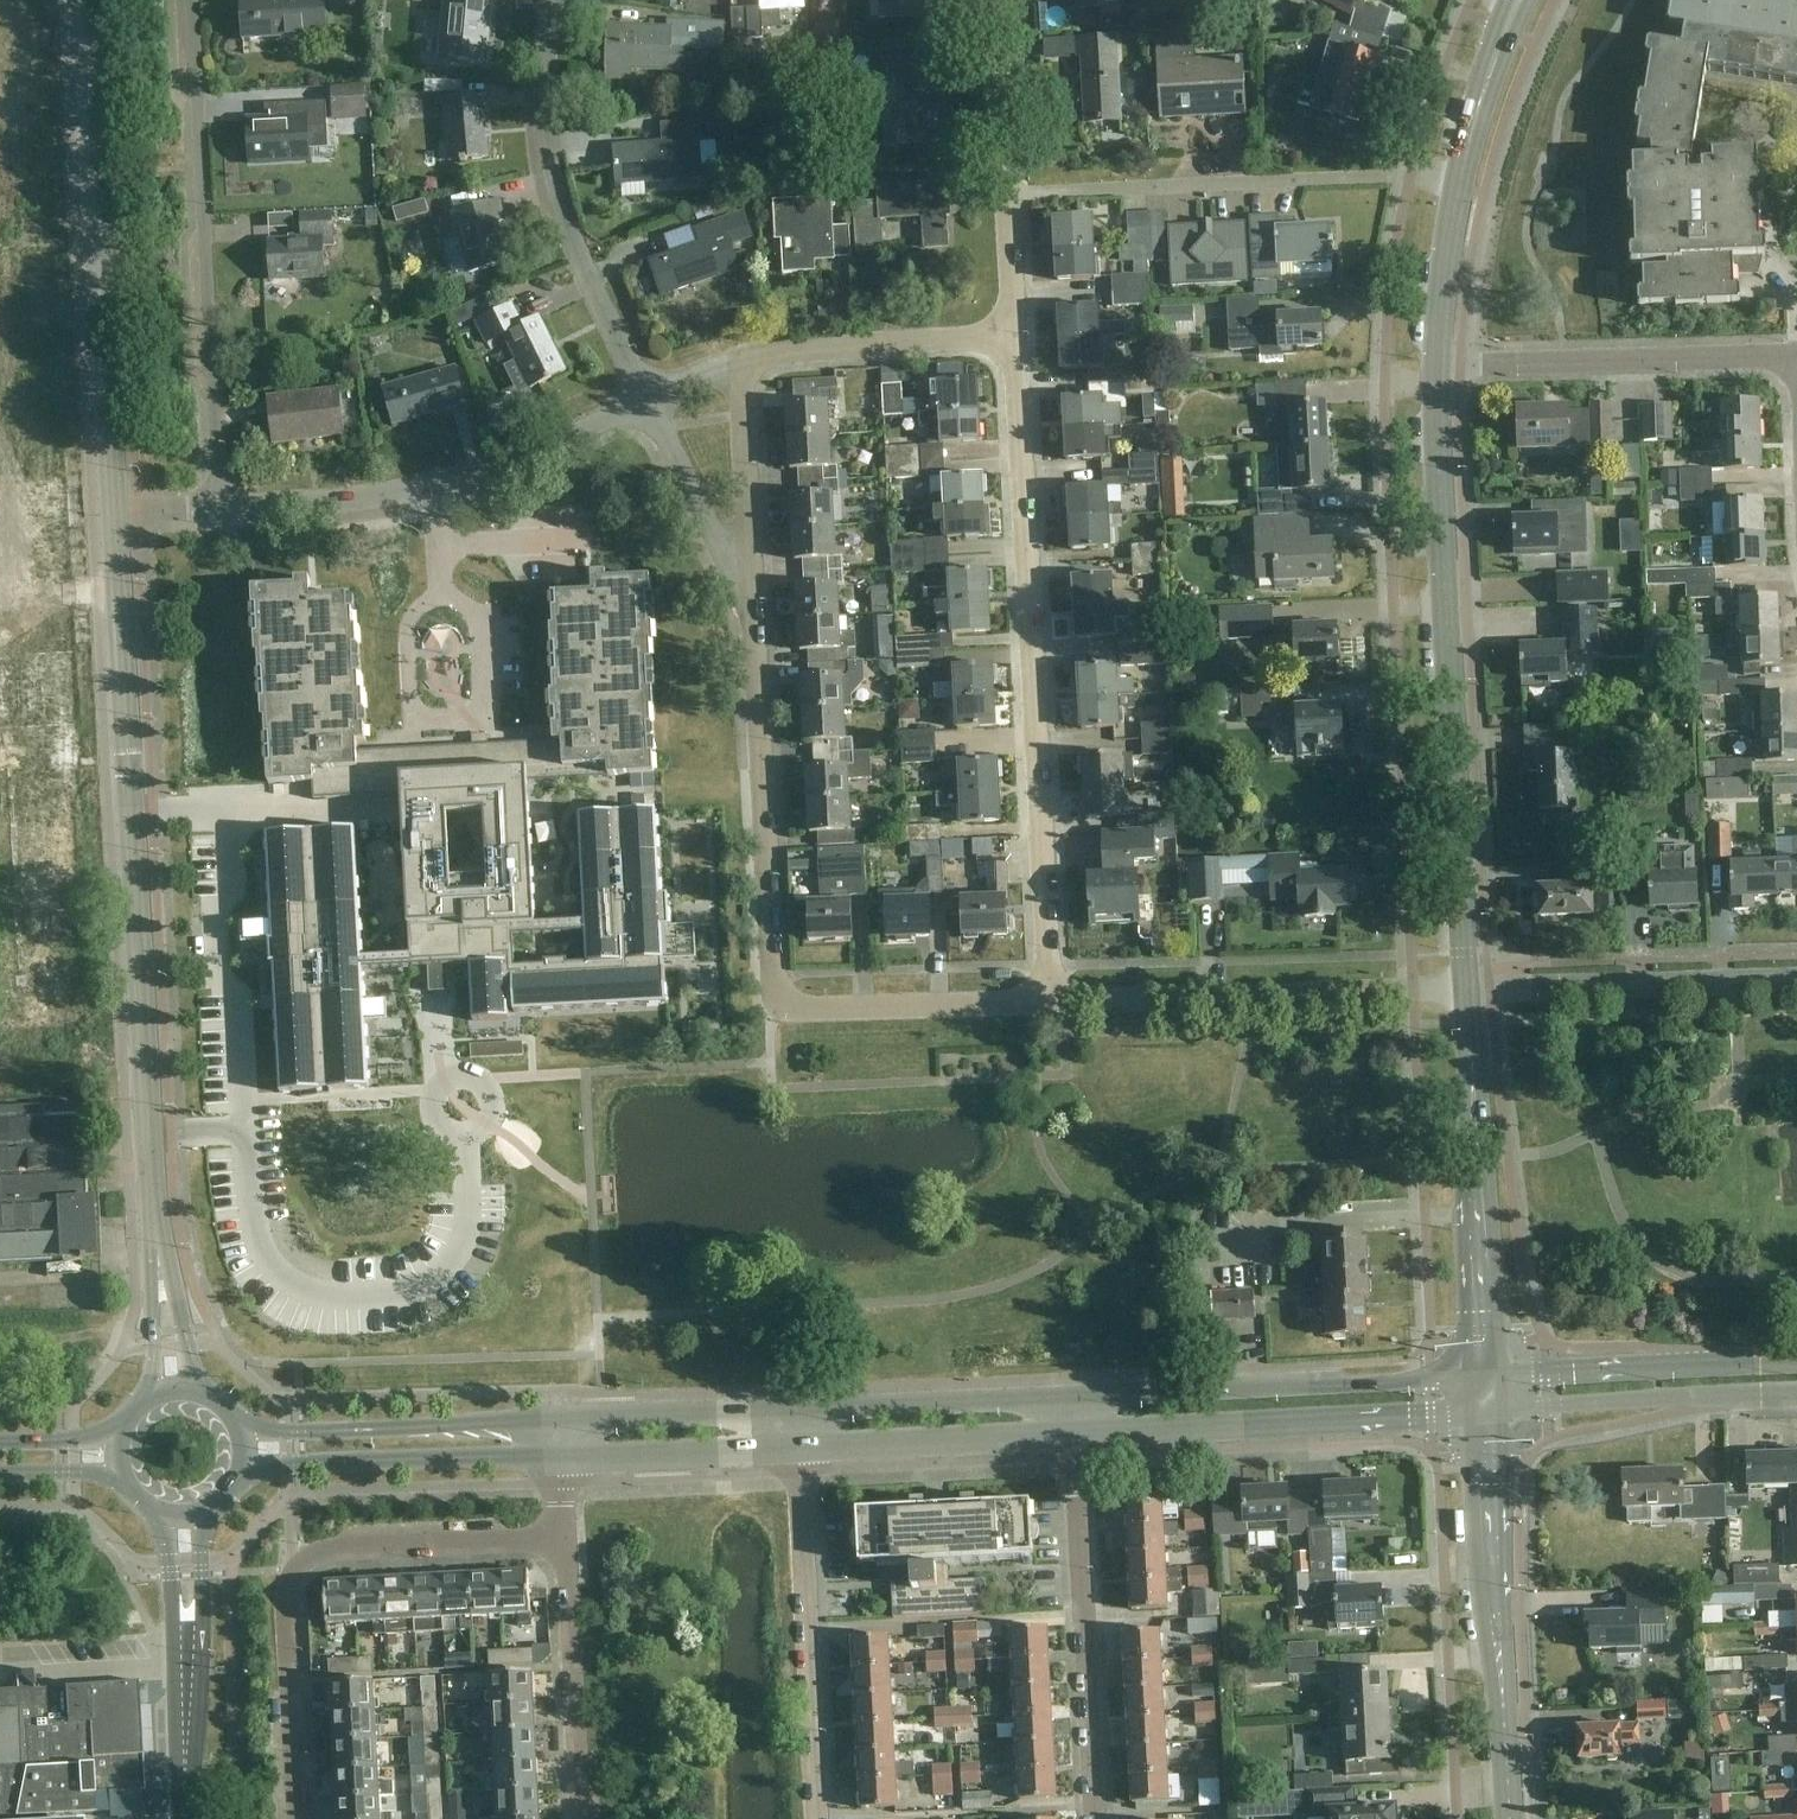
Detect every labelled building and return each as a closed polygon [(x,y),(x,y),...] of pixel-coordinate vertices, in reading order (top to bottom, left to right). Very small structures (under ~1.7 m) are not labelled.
[(245,40),(328,35),(326,0),(243,0),(245,40)] [(445,39),(441,38),(440,59),(451,60),(451,62),(458,63),(458,61),(485,63),(488,28),(491,28),(494,0),(448,0),(445,39)] [(749,9),(733,9),(734,40),(765,39),(764,11),(806,9),(805,0),(762,0),(762,8),(749,9)] [(893,17),(938,14),(937,0),(892,0),(893,17)] [(1081,9),(1122,7),(1122,0),(1080,0),(1081,9)] [(1351,28),(1351,29),(1382,38),(1390,10),(1371,0),(1320,0),(1351,15),(1352,10),(1356,12),(1351,28)] [(1692,160),(1694,146),(1706,77),(1707,67),(1710,67),(1710,71),(1796,85),(1796,5),(1794,5),(1795,0),(1673,0),(1669,24),(1686,27),(1683,46),(1649,40),(1646,56),(1652,57),(1646,95),(1640,94),(1635,123),(1641,124),(1638,145),(1652,147),(1653,159),(1633,160),(1634,180),(1628,180),(1629,210),(1635,210),(1636,249),(1631,249),(1631,265),(1668,263),(1668,269),(1644,270),(1644,290),(1639,290),(1639,306),(1676,305),(1677,308),(1704,307),(1704,304),(1737,303),(1740,303),(1739,287),(1735,287),(1735,273),(1753,273),(1755,273),(1757,274),(1759,275),(1760,276),(1762,277),(1763,279),(1764,278),(1763,276),(1762,275),(1760,274),(1758,273),(1756,272),(1755,271),(1758,257),(1765,257),(1765,241),(1761,241),(1759,202),(1764,202),(1763,173),(1759,173),(1758,152),(1734,153),(1713,154),(1713,163),(1690,164),(1689,159),(1691,160),(1692,160)] [(1406,35),(1409,16),(1397,14),(1393,32),(1406,35)] [(669,27),(669,30),(610,27),(608,79),(631,80),(632,68),(685,70),(686,52),(725,54),(726,30),(705,28),(705,21),(687,20),(687,28),(669,27)] [(1149,39),(1179,38),(1178,23),(1148,24),(1149,39)] [(1377,56),(1382,38),(1351,29),(1351,28),(1338,25),(1332,45),(1333,46),(1321,89),(1329,91),(1323,111),(1331,113),(1331,115),(1338,117),(1338,115),(1361,122),(1379,58),(1377,56)] [(1083,56),(1087,122),(1122,120),(1117,38),(1078,40),(1079,56),(1083,56)] [(1181,117),(1181,110),(1246,107),(1244,60),(1195,63),(1194,39),(1156,41),(1160,118),(1181,117)] [(946,127),(943,85),(943,73),(930,74),(918,75),(917,55),(883,57),(884,77),(906,76),(908,112),(886,113),(888,145),(921,144),(920,129),(946,127)] [(462,93),(462,80),(425,81),(425,93),(462,93)] [(365,111),(364,87),(334,88),(336,113),(365,111)] [(469,162),(468,160),(490,158),(486,113),(488,113),(487,96),(445,99),(450,162),(461,161),(461,163),(469,162)] [(311,161),(310,129),(329,128),(328,102),(291,104),(292,118),(249,120),(252,164),(311,161)] [(616,147),(619,185),(704,177),(699,122),(663,125),(665,143),(616,147)] [(759,133),(741,139),(745,153),(764,146),(759,133)] [(763,152),(743,158),(747,173),(767,167),(763,152)] [(878,186),(879,201),(853,202),(856,252),(882,251),(880,219),(923,217),(925,248),(949,247),(948,231),(949,231),(949,227),(948,227),(947,216),(950,216),(948,182),(878,186)] [(785,273),(816,271),(815,255),(833,255),(833,259),(835,259),(835,258),(852,257),(851,226),(833,227),(832,199),(775,202),(777,239),(794,239),(794,251),(784,252),(785,273)] [(510,262),(509,262),(499,222),(506,220),(500,200),(454,213),(471,273),(484,270),(484,272),(491,270),(490,268),(511,263),(510,262)] [(336,245),(334,220),(334,211),(302,213),(303,238),(270,240),(272,282),(293,281),(293,280),(326,278),(325,246),(336,245)] [(743,212),(727,218),(694,229),(699,243),(650,260),(663,295),(739,269),(731,245),(752,238),(743,212)] [(1164,213),(1146,214),(1147,246),(1148,246),(1149,260),(1167,259),(1166,245),(1164,213)] [(1130,247),(1147,246),(1146,214),(1128,215),(1130,247)] [(1251,218),(1256,279),(1282,277),(1281,263),(1334,259),(1331,227),(1297,229),(1294,221),(1279,221),(1277,216),(1251,218)] [(1095,248),(1095,247),(1093,217),(1049,220),(1051,240),(1055,240),(1056,250),(1095,248)] [(1249,282),(1245,223),(1170,227),(1173,286),(1249,282)] [(1105,247),(1095,247),(1095,248),(1056,250),(1057,281),(1101,278),(1100,260),(1105,259),(1105,247)] [(1113,292),(1150,291),(1149,274),(1112,276),(1113,292)] [(1278,295),(1277,282),(1254,283),(1254,296),(1278,295)] [(1150,291),(1113,292),(1113,308),(1151,306),(1150,291)] [(505,335),(521,367),(532,389),(568,371),(541,316),(523,324),(514,304),(477,322),(488,344),(505,335)] [(1126,322),(1099,323),(1098,307),(1059,309),(1061,340),(1116,337),(1127,336),(1126,322)] [(1261,356),(1283,355),(1283,360),(1299,359),(1298,348),(1323,347),(1321,313),(1281,315),(1281,314),(1229,316),(1230,351),(1260,349),(1261,356)] [(1116,337),(1061,340),(1062,352),(1057,352),(1057,368),(1062,368),(1063,371),(1101,368),(1100,351),(1116,350),(1116,337)] [(1124,365),(1125,383),(1155,382),(1155,378),(1154,363),(1124,365)] [(395,426),(467,406),(456,369),(385,388),(395,426)] [(1155,378),(1155,382),(1155,393),(1170,393),(1170,377),(1155,378)] [(839,403),(838,388),(838,379),(795,382),(796,405),(788,406),(790,438),(830,436),(829,404),(839,403)] [(927,401),(904,402),(903,384),(883,385),(885,417),(920,415),(980,411),(978,380),(939,382),(940,398),(927,399),(927,401)] [(1155,393),(1155,382),(1125,383),(1125,395),(1155,393)] [(1293,448),(1328,447),(1326,404),(1308,405),(1307,382),(1276,383),(1277,407),(1275,408),(1277,448),(1293,447),(1293,448)] [(340,390),(270,399),(275,445),(345,436),(340,390)] [(1122,406),(1103,407),(1103,396),(1064,399),(1066,429),(1120,427),(1123,427),(1122,406)] [(1724,423),(1725,437),(1759,436),(1758,402),(1723,403),(1723,404),(1702,405),(1703,424),(1724,423)] [(1612,457),(1611,425),(1611,404),(1592,405),(1592,412),(1569,413),(1568,408),(1519,409),(1520,444),(1540,444),(1540,449),(1570,448),(1569,433),(1594,432),(1595,457),(1612,457)] [(1640,406),(1640,416),(1641,438),(1658,437),(1657,406),(1640,406)] [(982,442),(980,411),(920,415),(921,429),(929,428),(930,445),(982,442)] [(1169,412),(1156,413),(1157,430),(1171,429),(1169,412)] [(1148,430),(1157,430),(1156,413),(1147,413),(1148,430)] [(1121,438),(1120,427),(1066,429),(1067,460),(1106,458),(1105,438),(1121,438)] [(830,436),(790,438),(791,470),(799,470),(800,483),(840,481),(839,466),(832,467),(830,436)] [(1697,455),(1725,454),(1726,471),(1761,470),(1759,436),(1725,437),(1725,440),(1696,441),(1697,455)] [(887,464),(922,462),(921,446),(886,448),(887,464)] [(1328,447),(1293,448),(1295,490),(1282,491),(1283,516),(1314,515),(1312,491),(1331,490),(1328,447)] [(1129,455),(1130,472),(1158,471),(1157,453),(1129,455)] [(922,462),(887,464),(888,480),(923,478),(922,462)] [(1680,488),(1713,487),(1712,469),(1679,470),(1680,488)] [(1159,483),(1158,471),(1130,472),(1130,484),(1159,483)] [(934,494),(934,507),(934,509),(985,506),(984,475),(945,477),(946,494),(934,494)] [(793,497),(794,529),(835,527),(834,495),(840,495),(840,481),(800,483),(801,496),(793,497)] [(1633,499),(1642,498),(1641,482),(1611,483),(1611,499),(1633,499)] [(1071,519),(1109,517),(1108,487),(1069,489),(1069,490),(1064,490),(1065,508),(1070,508),(1071,519)] [(1713,500),(1713,487),(1680,488),(1680,502),(1713,500)] [(1727,501),(1728,535),(1763,534),(1762,500),(1727,501)] [(1533,518),(1514,519),(1515,531),(1513,532),(1514,536),(1515,536),(1516,551),(1536,551),(1536,555),(1576,554),(1575,531),(1586,530),(1584,501),(1533,503),(1533,518)] [(981,538),(981,537),(987,537),(987,536),(991,536),(990,515),(986,515),(985,506),(934,509),(934,507),(925,507),(926,523),(947,521),(948,539),(967,538),(967,539),(981,538)] [(1111,548),(1109,517),(1071,519),(1072,550),(1111,548)] [(1295,518),(1255,521),(1258,580),(1276,579),(1277,590),(1296,589),(1296,581),(1313,580),(1313,575),(1327,574),(1334,566),(1333,541),(1297,543),(1295,518)] [(804,561),(805,574),(845,572),(844,557),(837,557),(835,527),(794,529),(796,561),(804,561)] [(1715,569),(1730,569),(1764,567),(1763,534),(1728,535),(1729,538),(1714,538),(1715,569)] [(892,559),(927,557),(926,540),(891,542),(892,559)] [(1131,545),(1132,562),(1162,561),(1161,544),(1131,545)] [(555,692),(552,692),(553,726),(553,731),(553,736),(555,744),(563,743),(564,769),(609,767),(610,776),(630,776),(631,785),(656,784),(655,774),(652,709),(655,709),(652,644),(655,644),(651,578),(650,561),(604,565),(604,557),(592,557),(594,576),(551,577),(553,595),(555,627),(552,628),(555,692)] [(927,557),(892,559),(893,575),(928,573),(927,557)] [(1162,561),(1132,562),(1133,576),(1162,574),(1162,561)] [(293,570),(249,571),(252,601),(252,647),(254,657),(256,686),(259,719),(259,724),(265,774),(270,784),(323,782),(325,809),(361,807),(361,805),(359,767),(359,752),(358,747),(358,743),(366,742),(364,693),(361,693),(357,628),(354,628),(352,596),(349,581),(348,579),(321,581),(308,581),(307,563),(293,563),(293,570)] [(1647,586),(1687,586),(1710,585),(1710,569),(1647,572),(1647,586)] [(937,605),(937,604),(990,601),(990,590),(995,589),(994,572),(989,572),(989,570),(950,572),(951,589),(925,591),(925,605),(937,605)] [(845,572),(805,574),(805,587),(798,587),(800,620),(840,617),(839,585),(846,585),(845,572)] [(1560,604),(1607,602),(1606,573),(1558,575),(1560,604)] [(1075,596),(1075,609),(1114,607),(1114,605),(1112,576),(1074,578),(1074,579),(1069,580),(1070,596),(1075,596)] [(1743,616),(1743,633),(1778,631),(1777,598),(1727,599),(1726,584),(1710,585),(1687,586),(1687,601),(1716,600),(1717,617),(1743,616)] [(938,617),(952,616),(953,634),(992,632),(990,601),(937,604),(937,605),(938,617)] [(1130,604),(1114,605),(1114,607),(1075,609),(1077,640),(1116,638),(1115,621),(1131,620),(1130,604)] [(1298,666),(1322,664),(1337,664),(1337,669),(1339,668),(1338,627),(1309,628),(1309,624),(1275,625),(1274,609),(1245,610),(1246,612),(1223,613),(1224,643),(1296,639),(1298,666)] [(809,652),(810,664),(850,662),(849,647),(855,647),(855,632),(841,632),(840,617),(800,620),(801,652),(809,652)] [(1728,650),(1744,648),(1745,666),(1780,665),(1778,631),(1743,633),(1743,636),(1727,637),(1728,650)] [(1119,636),(1120,652),(1167,651),(1165,633),(1119,636)] [(898,654),(932,652),(931,636),(897,638),(898,654)] [(1522,679),(1523,689),(1550,688),(1550,684),(1567,683),(1566,653),(1597,652),(1597,637),(1555,638),(1555,644),(1520,646),(1522,679)] [(1717,660),(1715,640),(1700,641),(1702,661),(1717,660)] [(946,651),(932,652),(898,654),(899,670),(947,667),(946,651)] [(1167,663),(1167,651),(1120,652),(1121,666),(1167,663)] [(803,678),(804,710),(845,708),(844,676),(851,676),(850,662),(810,664),(811,677),(803,678)] [(955,667),(956,683),(935,684),(936,699),(956,698),(996,696),(995,684),(1000,684),(999,667),(994,667),(994,665),(955,667)] [(1135,681),(1118,682),(1117,666),(1078,668),(1079,670),(1074,670),(1075,687),(1079,686),(1080,699),(1136,696),(1135,681)] [(1728,683),(1728,682),(1727,668),(1698,669),(1699,684),(1728,683)] [(1728,682),(1728,683),(1699,684),(1699,697),(1749,696),(1749,697),(1754,697),(1755,730),(1796,728),(1796,694),(1766,695),(1765,680),(1728,682)] [(996,696),(956,698),(958,729),(997,727),(996,696)] [(1136,708),(1136,696),(1080,699),(1082,730),(1121,728),(1120,709),(1136,708)] [(1276,704),(1277,718),(1277,729),(1298,728),(1300,758),(1344,756),(1342,706),(1324,707),(1324,705),(1317,706),(1317,702),(1276,704)] [(855,753),(854,739),(847,739),(845,708),(804,710),(806,742),(814,742),(815,755),(855,753)] [(1141,724),(1142,742),(1172,741),(1171,722),(1141,724)] [(1543,812),(1576,810),(1573,755),(1559,755),(1558,725),(1525,727),(1527,773),(1541,772),(1543,812)] [(1755,730),(1756,763),(1766,763),(1796,762),(1796,728),(1755,730)] [(356,830),(267,834),(270,912),(240,916),(242,935),(268,933),(269,941),(270,965),(274,965),(281,1093),(369,1089),(365,1022),(365,1013),(387,1013),(386,993),(364,994),(363,971),(428,968),(429,987),(439,986),(450,986),(449,967),(470,966),(473,1022),(509,1021),(509,1007),(514,1007),(515,998),(660,989),(658,951),(667,950),(695,950),(694,925),(694,917),(670,918),(667,882),(660,884),(656,796),(639,794),(622,799),(613,799),(595,797),(579,802),(585,911),(535,913),(528,783),(569,781),(569,780),(610,778),(610,776),(609,767),(564,769),(563,743),(555,744),(553,736),(489,740),(488,730),(472,731),(472,742),(472,744),(405,746),(401,745),(398,745),(369,746),(366,746),(358,747),(359,752),(359,767),(370,766),(371,781),(401,779),(411,956),(363,958),(356,830)] [(902,748),(937,747),(936,730),(902,732),(902,748)] [(1172,741),(1142,742),(1143,756),(1173,754),(1172,741)] [(937,747),(902,748),(903,765),(938,763),(937,747)] [(807,769),(809,801),(850,799),(849,780),(871,779),(870,752),(855,753),(815,755),(816,768),(807,769)] [(1083,758),(1085,788),(1124,786),(1135,786),(1134,755),(1083,758)] [(935,783),(936,794),(1000,791),(999,760),(960,762),(960,777),(943,778),(944,783),(935,783)] [(1703,763),(1703,779),(1753,777),(1752,760),(1716,760),(1716,763),(1703,763)] [(1753,779),(1753,777),(1703,779),(1703,781),(1707,781),(1707,800),(1750,800),(1749,779),(1753,779)] [(1796,795),(1796,778),(1773,779),(1774,796),(1796,795)] [(1124,798),(1124,786),(1085,788),(1087,819),(1130,817),(1129,798),(1124,798)] [(937,807),(962,806),(963,824),(1002,822),(1000,791),(936,794),(937,807)] [(850,799),(809,801),(811,833),(819,832),(819,846),(864,844),(863,829),(852,830),(850,799)] [(1148,830),(1176,828),(1176,812),(1147,814),(1148,830)] [(1709,825),(1710,860),(1731,859),(1730,824),(1709,825)] [(908,843),(942,842),(941,825),(907,827),(908,843)] [(1176,828),(1148,830),(1115,832),(1118,875),(1090,876),(1092,926),(1140,923),(1138,875),(1137,875),(1136,863),(1158,862),(1156,840),(1177,839),(1176,828)] [(942,842),(926,843),(929,894),(945,893),(942,842)] [(1670,912),(1698,911),(1697,874),(1695,874),(1694,848),(1652,849),(1653,875),(1646,875),(1647,908),(1670,907),(1670,912)] [(1754,897),(1777,897),(1775,863),(1758,864),(1758,853),(1741,854),(1741,864),(1731,864),(1732,912),(1736,912),(1735,911),(1752,910),(1752,912),(1755,912),(1754,897)] [(1271,857),(1273,900),(1300,898),(1300,908),(1305,908),(1306,918),(1335,916),(1334,907),(1352,906),(1350,872),(1322,873),(1321,869),(1317,865),(1312,864),(1300,865),(1299,856),(1271,857)] [(854,940),(852,902),(852,897),(868,896),(866,857),(843,858),(843,860),(820,861),(822,900),(826,900),(826,902),(810,903),(811,941),(854,940)] [(1191,861),(1193,901),(1222,899),(1220,860),(1191,861)] [(1775,863),(1777,897),(1796,896),(1796,862),(1775,863)] [(964,936),(1008,934),(1007,899),(1009,899),(1008,864),(978,865),(978,879),(988,879),(989,897),(963,898),(964,936)] [(1562,880),(1562,882),(1562,887),(1540,887),(1540,895),(1535,895),(1536,910),(1541,909),(1541,916),(1593,914),(1592,890),(1592,879),(1562,880)] [(930,899),(920,899),(920,890),(880,891),(881,911),(887,910),(888,938),(931,936),(930,899)] [(523,1041),(471,1044),(473,1057),(524,1055),(523,1044),(523,1041)] [(26,1167),(48,1168),(48,1143),(27,1142),(26,1167)] [(0,1229),(0,1260),(59,1257),(58,1226),(0,1229)] [(1327,1269),(1368,1267),(1368,1260),(1370,1258),(1370,1248),(1367,1247),(1367,1239),(1362,1240),(1362,1230),(1324,1232),(1324,1234),(1313,1235),(1313,1247),(1326,1250),(1327,1269)] [(1369,1281),(1368,1276),(1372,1276),(1372,1267),(1368,1267),(1327,1269),(1327,1274),(1304,1275),(1306,1302),(1365,1300),(1370,1299),(1370,1294),(1372,1291),(1372,1283),(1369,1281)] [(1211,1293),(1213,1321),(1257,1318),(1255,1290),(1211,1293)] [(1365,1300),(1306,1302),(1306,1312),(1318,1312),(1319,1320),(1323,1320),(1324,1336),(1330,1336),(1330,1337),(1334,1337),(1335,1341),(1346,1340),(1347,1336),(1366,1335),(1365,1300)] [(1786,1557),(1786,1566),(1796,1566),(1796,1454),(1747,1455),(1748,1487),(1792,1486),(1793,1530),(1785,1530),(1786,1557)] [(1726,1520),(1725,1486),(1684,1487),(1683,1470),(1623,1473),(1625,1511),(1629,1510),(1629,1524),(1652,1524),(1652,1509),(1679,1508),(1680,1522),(1726,1520)] [(1326,1494),(1328,1520),(1379,1517),(1377,1483),(1326,1486),(1326,1494)] [(1291,1522),(1289,1496),(1289,1488),(1244,1490),(1244,1498),(1215,1500),(1217,1536),(1248,1534),(1247,1524),(1291,1522)] [(1128,1525),(1165,1523),(1163,1494),(1127,1496),(1128,1525)] [(1328,1529),(1328,1520),(1326,1494),(1308,1495),(1310,1542),(1310,1551),(1311,1551),(1312,1575),(1333,1574),(1333,1562),(1335,1562),(1333,1529),(1328,1529)] [(1310,1542),(1308,1495),(1289,1496),(1291,1522),(1291,1535),(1293,1535),(1293,1543),(1310,1542)] [(1748,1495),(1726,1495),(1727,1510),(1748,1510),(1748,1495)] [(1031,1501),(929,1506),(857,1510),(860,1563),(912,1560),(913,1583),(892,1584),(894,1618),(988,1613),(986,1579),(947,1581),(946,1558),(1034,1554),(1031,1501)] [(1185,1510),(1185,1521),(1206,1519),(1205,1509),(1185,1510)] [(1206,1530),(1206,1519),(1185,1521),(1186,1531),(1206,1530)] [(1128,1525),(1130,1553),(1167,1551),(1166,1536),(1179,1536),(1178,1522),(1165,1523),(1128,1525)] [(1181,1568),(1168,1569),(1167,1551),(1130,1553),(1131,1581),(1181,1578),(1181,1568)] [(1311,1551),(1310,1551),(1292,1552),(1293,1576),(1312,1575),(1311,1551)] [(1188,1567),(1188,1577),(1218,1576),(1217,1566),(1188,1567)] [(1734,1587),(1779,1586),(1778,1566),(1733,1567),(1734,1587)] [(502,1617),(519,1616),(519,1625),(523,1628),(533,1628),(533,1613),(532,1614),(530,1572),(500,1574),(502,1617)] [(500,1574),(471,1575),(473,1618),(502,1617),(500,1574)] [(1338,1574),(1333,1574),(1312,1575),(1293,1576),(1288,1577),(1290,1610),(1311,1608),(1329,1607),(1331,1631),(1383,1628),(1383,1623),(1385,1623),(1383,1588),(1339,1590),(1338,1574)] [(442,1577),(444,1619),(473,1618),(471,1575),(442,1577)] [(1219,1575),(1220,1598),(1226,1598),(1224,1590),(1231,1588),(1228,1575),(1219,1575)] [(1219,1586),(1218,1576),(1188,1577),(1189,1588),(1219,1586)] [(442,1577),(413,1578),(416,1634),(445,1632),(444,1619),(442,1577)] [(387,1635),(416,1634),(413,1578),(384,1579),(386,1622),(387,1635)] [(1181,1578),(1131,1581),(1133,1610),(1170,1608),(1169,1594),(1182,1593),(1181,1578)] [(384,1579),(355,1581),(357,1624),(386,1622),(384,1579)] [(357,1624),(355,1581),(326,1582),(328,1625),(357,1624)] [(1418,1609),(1417,1587),(1403,1588),(1405,1610),(1418,1609)] [(1754,1606),(1754,1589),(1701,1591),(1702,1608),(1754,1606)] [(1219,1591),(1193,1592),(1194,1618),(1220,1617),(1219,1591)] [(1642,1626),(1667,1626),(1667,1591),(1628,1592),(1629,1613),(1587,1614),(1587,1632),(1592,1632),(1592,1650),(1619,1650),(1619,1655),(1642,1654),(1642,1626)] [(1773,1608),(1796,1606),(1796,1602),(1796,1597),(1773,1599),(1773,1608)] [(1786,1629),(1796,1628),(1796,1611),(1775,1613),(1775,1622),(1769,1622),(1770,1635),(1781,1635),(1786,1634),(1786,1629)] [(953,1623),(955,1661),(975,1660),(974,1650),(972,1651),(972,1643),(978,1642),(977,1621),(953,1623)] [(1755,1636),(1770,1635),(1769,1622),(1754,1623),(1755,1636)] [(944,1624),(918,1625),(918,1638),(945,1637),(944,1624)] [(1014,1658),(1050,1656),(1049,1627),(1012,1629),(1013,1640),(986,1642),(987,1657),(1014,1656),(1014,1658)] [(1796,1640),(1796,1628),(1786,1629),(1786,1634),(1781,1635),(1781,1641),(1796,1640)] [(1126,1661),(1163,1659),(1161,1630),(1124,1632),(1126,1661)] [(855,1667),(891,1665),(889,1636),(853,1638),(855,1667)] [(1192,1648),(1193,1658),(1213,1656),(1213,1646),(1192,1648)] [(534,1650),(504,1652),(505,1667),(535,1666),(534,1650)] [(926,1652),(927,1662),(946,1661),(946,1651),(926,1652)] [(491,1668),(505,1667),(504,1652),(490,1652),(491,1668)] [(1706,1672),(1755,1671),(1787,1670),(1787,1657),(1719,1659),(1719,1652),(1706,1652),(1706,1659),(1706,1672)] [(446,1655),(447,1670),(460,1669),(460,1655),(446,1655)] [(1015,1686),(1052,1684),(1050,1656),(1014,1658),(1015,1686)] [(1213,1656),(1193,1658),(1194,1668),(1223,1666),(1223,1656),(1213,1656)] [(359,1658),(360,1675),(374,1674),(374,1657),(359,1658)] [(1013,1657),(989,1658),(989,1668),(1013,1666),(1013,1657)] [(330,1676),(360,1675),(359,1658),(329,1660),(330,1676)] [(1127,1689),(1164,1688),(1163,1659),(1126,1661),(1127,1689)] [(975,1670),(975,1660),(955,1661),(956,1671),(975,1670)] [(1291,1677),(1329,1675),(1328,1660),(1290,1662),(1291,1677)] [(947,1672),(946,1661),(927,1662),(927,1673),(947,1672)] [(891,1665),(855,1667),(857,1696),(893,1694),(891,1665)] [(1681,1671),(1686,1696),(1704,1692),(1699,1667),(1681,1671)] [(1330,1720),(1393,1716),(1397,1716),(1400,1701),(1388,1699),(1386,1671),(1341,1673),(1343,1707),(1329,1708),(1330,1720)] [(492,1704),(535,1701),(533,1672),(491,1674),(490,1672),(466,1673),(467,1686),(491,1685),(492,1704)] [(0,1691),(0,1818),(3,1818),(94,1814),(93,1795),(145,1793),(143,1754),(142,1754),(138,1682),(87,1685),(88,1687),(34,1690),(34,1685),(22,1676),(17,1676),(18,1690),(0,1691)] [(423,1694),(438,1693),(437,1677),(422,1678),(423,1694)] [(1708,1701),(1723,1700),(1721,1677),(1706,1678),(1708,1701)] [(334,1713),(376,1710),(375,1681),(332,1683),(334,1713)] [(1017,1715),(1053,1713),(1052,1684),(1015,1686),(1017,1715)] [(1192,1687),(1193,1698),(1214,1697),(1213,1685),(1192,1687)] [(1129,1718),(1166,1716),(1164,1688),(1127,1689),(1129,1718)] [(982,1692),(982,1704),(1007,1704),(1007,1692),(982,1692)] [(423,1708),(439,1707),(438,1693),(423,1694),(423,1708)] [(893,1694),(857,1696),(858,1724),(894,1722),(893,1694)] [(1665,1700),(1637,1702),(1638,1721),(1666,1719),(1665,1700)] [(494,1733),(537,1731),(535,1701),(492,1704),(493,1716),(480,1717),(481,1732),(494,1731),(494,1733)] [(1195,1703),(1195,1713),(1216,1712),(1215,1702),(1195,1703)] [(1747,1720),(1775,1718),(1774,1705),(1759,1705),(1759,1712),(1746,1712),(1747,1720)] [(953,1707),(954,1717),(973,1716),(972,1706),(953,1707)] [(439,1707),(423,1708),(424,1723),(439,1722),(439,1707)] [(934,1708),(935,1718),(954,1717),(953,1707),(934,1708)] [(1790,1710),(1790,1718),(1782,1718),(1783,1725),(1796,1724),(1796,1709),(1790,1710)] [(376,1710),(334,1713),(335,1742),(378,1739),(376,1710)] [(1217,1732),(1216,1712),(1195,1713),(1196,1724),(1198,1723),(1199,1730),(1201,1730),(1201,1733),(1217,1732)] [(1018,1743),(1055,1741),(1053,1713),(1017,1715),(1018,1743)] [(974,1739),(973,1716),(954,1717),(954,1727),(955,1740),(974,1739)] [(1130,1746),(1167,1744),(1166,1716),(1129,1718),(1130,1746)] [(1393,1716),(1330,1720),(1331,1732),(1344,1731),(1347,1776),(1397,1774),(1392,1760),(1389,1760),(1387,1729),(1396,1726),(1393,1716)] [(935,1727),(954,1727),(954,1717),(935,1718),(935,1727)] [(1719,1735),(1735,1732),(1732,1717),(1716,1719),(1719,1735)] [(439,1722),(424,1723),(425,1737),(440,1736),(439,1722)] [(894,1722),(858,1724),(860,1752),(896,1750),(894,1722)] [(1623,1744),(1641,1743),(1640,1724),(1578,1727),(1580,1759),(1607,1758),(1610,1761),(1618,1761),(1620,1757),(1623,1757),(1623,1744)] [(537,1731),(494,1733),(495,1762),(538,1759),(537,1731)] [(426,1751),(441,1750),(440,1736),(425,1737),(426,1751)] [(1796,1751),(1796,1747),(1796,1736),(1768,1738),(1769,1752),(1769,1753),(1796,1751)] [(378,1739),(335,1742),(337,1770),(380,1768),(378,1739)] [(1020,1771),(1056,1769),(1055,1741),(1018,1743),(1020,1771)] [(1132,1774),(1169,1773),(1167,1744),(1130,1746),(1132,1774)] [(426,1765),(442,1765),(441,1750),(426,1751),(426,1765)] [(896,1750),(860,1752),(861,1781),(898,1778),(896,1750)] [(1769,1753),(1769,1752),(1748,1753),(1749,1768),(1796,1765),(1796,1751),(1769,1753)] [(497,1791),(540,1788),(538,1759),(495,1762),(496,1776),(484,1777),(485,1790),(497,1790),(497,1791)] [(1198,1760),(1199,1771),(1218,1770),(1218,1759),(1198,1760)] [(961,1764),(962,1775),(980,1773),(980,1763),(961,1764)] [(933,1766),(933,1776),(953,1775),(952,1764),(933,1766)] [(427,1780),(442,1780),(442,1765),(426,1765),(427,1780)] [(337,1770),(339,1799),(381,1797),(381,1795),(395,1794),(394,1779),(380,1780),(380,1768),(337,1770)] [(1056,1769),(1020,1771),(1022,1800),(1058,1798),(1056,1769)] [(1221,1804),(1218,1770),(1199,1771),(1200,1790),(1192,1791),(1193,1806),(1221,1804)] [(980,1773),(962,1775),(962,1786),(981,1784),(980,1773)] [(1169,1773),(1132,1774),(1133,1803),(1170,1801),(1169,1773)] [(1297,1791),(1334,1789),(1333,1774),(1296,1776),(1297,1791)] [(955,1811),(953,1775),(933,1776),(935,1795),(930,1795),(931,1813),(955,1811)] [(908,1778),(898,1778),(861,1781),(863,1809),(899,1807),(898,1794),(909,1793),(908,1778)] [(1796,1791),(1796,1779),(1792,1779),(1792,1784),(1778,1785),(1779,1798),(1795,1797),(1795,1791),(1796,1791)] [(427,1780),(428,1794),(443,1794),(442,1780),(427,1780)] [(1765,1799),(1779,1798),(1778,1785),(1764,1786),(1765,1799)] [(541,1817),(540,1788),(497,1791),(498,1818),(503,1818),(541,1817)] [(1310,1792),(1311,1813),(1330,1812),(1330,1818),(1396,1818),(1395,1807),(1354,1809),(1353,1790),(1310,1792)] [(993,1808),(992,1792),(963,1794),(964,1810),(993,1808)] [(1296,1811),(1295,1792),(1239,1794),(1240,1818),(1297,1816),(1296,1811)] [(428,1794),(429,1809),(444,1808),(443,1794),(428,1794)] [(382,1813),(381,1797),(339,1799),(340,1818),(394,1818),(394,1812),(382,1813)] [(429,1818),(444,1818),(444,1808),(429,1809),(429,1818)]
